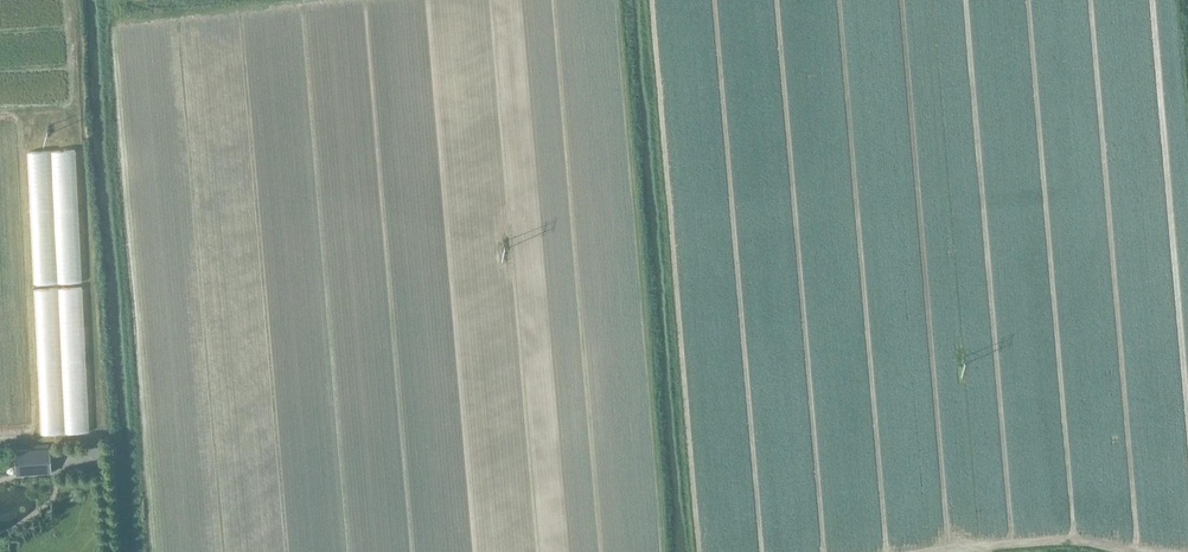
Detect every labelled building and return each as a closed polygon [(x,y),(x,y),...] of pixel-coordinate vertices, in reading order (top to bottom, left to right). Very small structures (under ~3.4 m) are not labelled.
[(14,451),(16,474),(51,472),(50,448),(14,451)]
